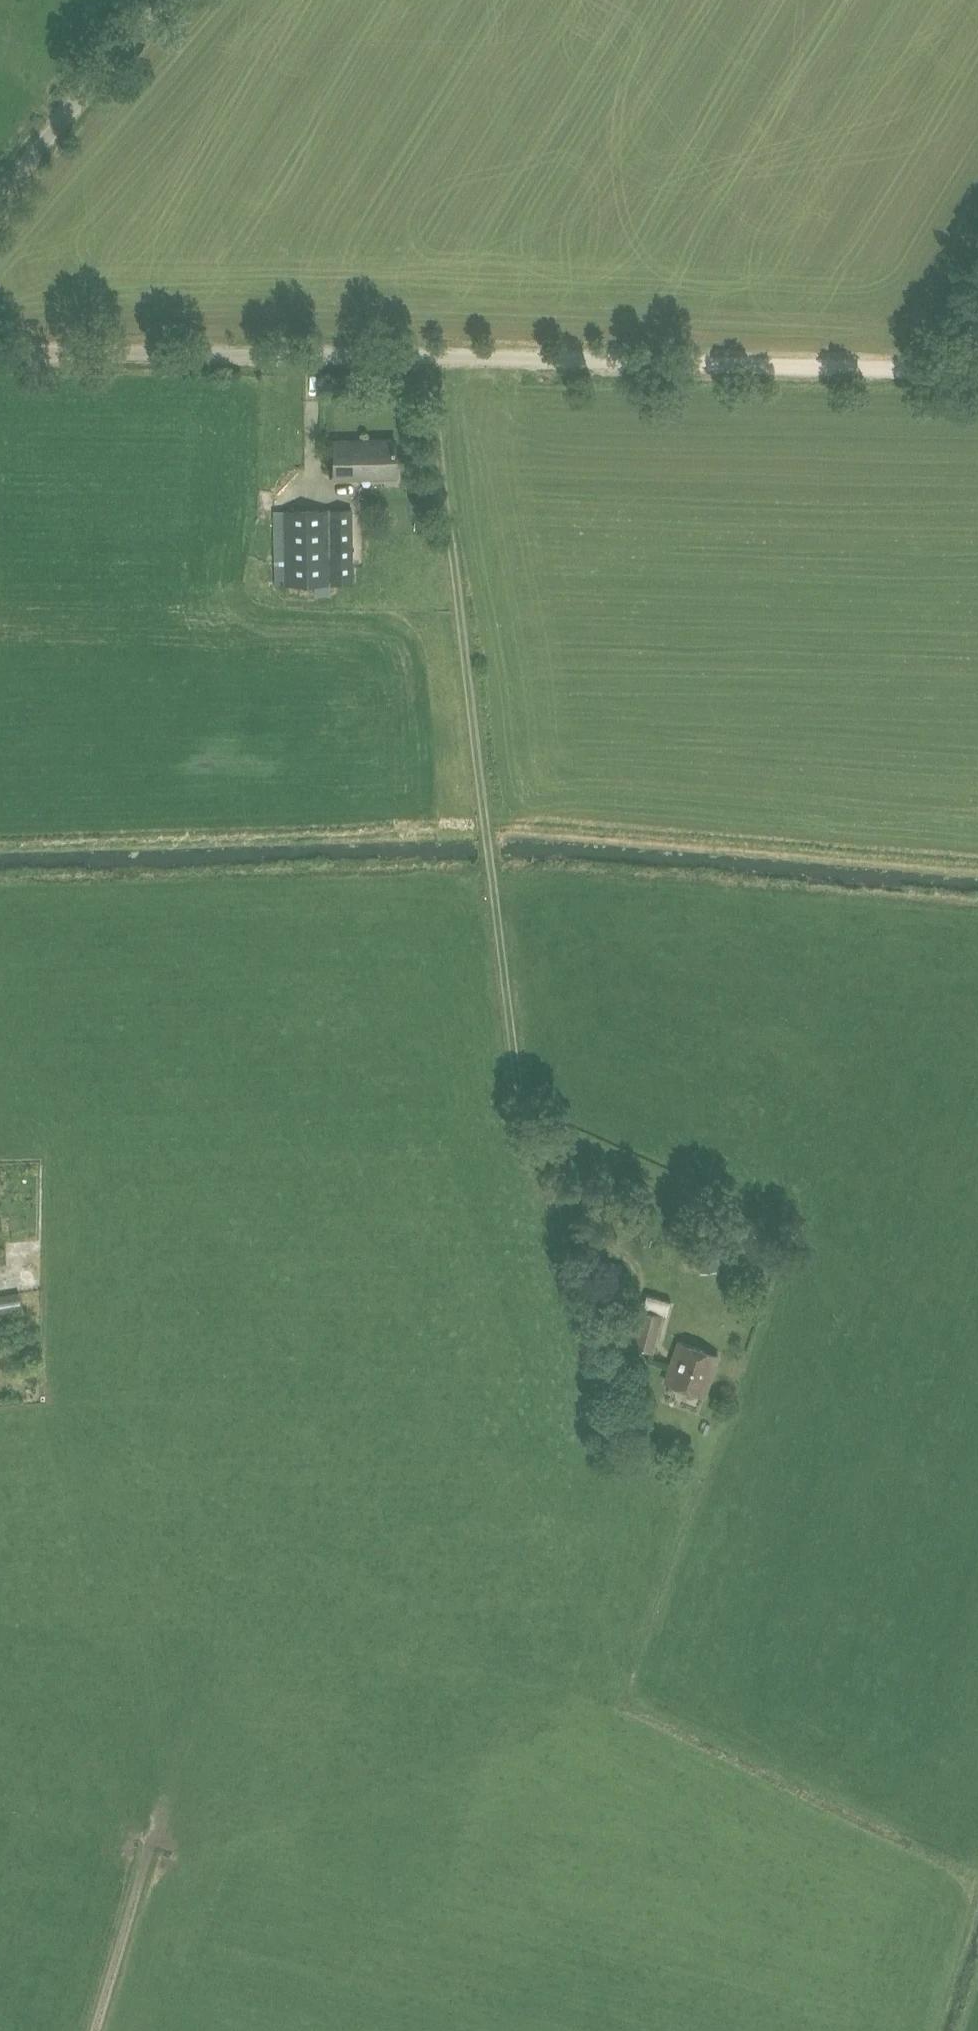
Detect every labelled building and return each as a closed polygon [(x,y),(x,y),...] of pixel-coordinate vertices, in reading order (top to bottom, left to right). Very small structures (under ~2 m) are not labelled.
[(335,439),(335,476),(395,475),(395,438),(335,439)] [(352,508),(306,509),(284,509),(272,510),(274,585),(318,585),(319,595),(354,595),(352,508)] [(591,1287),(620,1296),(627,1272),(598,1264),(591,1287)] [(18,1294),(0,1297),(0,1317),(21,1314),(18,1294)] [(661,1315),(641,1309),(632,1343),(652,1349),(661,1315)] [(703,1395),(718,1355),(680,1341),(665,1381),(703,1395)]
